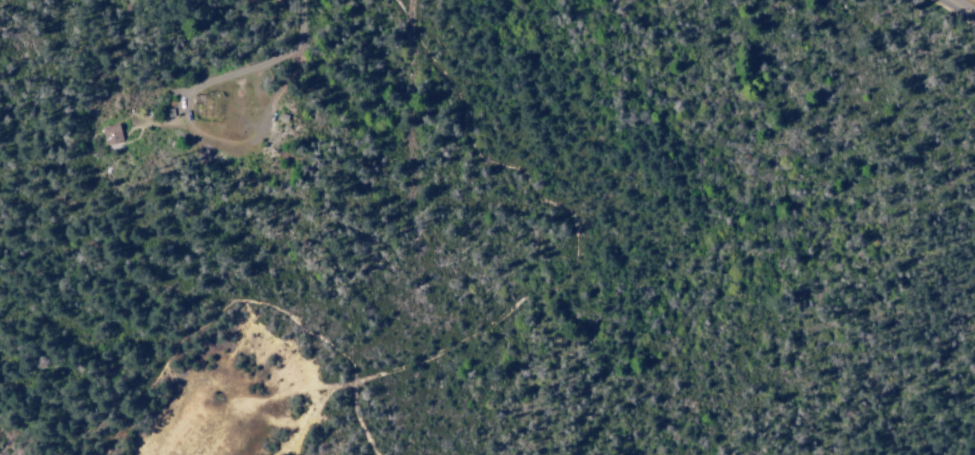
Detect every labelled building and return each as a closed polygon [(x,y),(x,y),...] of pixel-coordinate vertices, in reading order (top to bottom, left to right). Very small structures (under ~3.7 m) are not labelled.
[(103,127),(107,145),(125,141),(121,123),(103,127)]
